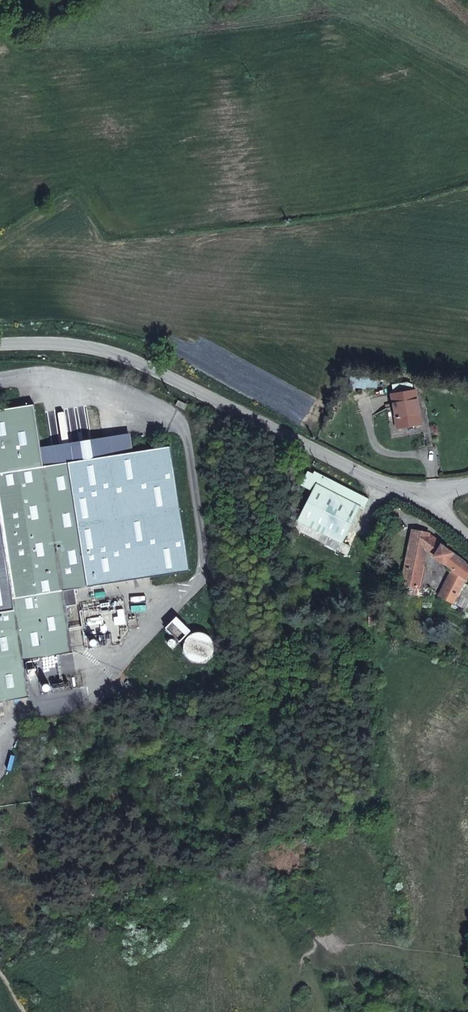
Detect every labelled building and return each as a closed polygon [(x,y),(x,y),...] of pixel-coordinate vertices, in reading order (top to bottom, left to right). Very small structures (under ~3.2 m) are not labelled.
[(390,411),(414,409),(411,376),(387,378),(390,411)] [(187,404),(178,400),(175,406),(185,410),(187,404)] [(28,697),(22,659),(71,652),(65,618),(64,608),(64,606),(76,604),(74,588),(188,571),(169,446),(133,452),(43,466),(40,447),(33,405),(0,410),(0,701),(28,697)] [(43,466),(133,452),(130,433),(40,447),(43,466)] [(313,490),(299,519),(339,539),(335,548),(348,555),(351,547),(341,542),(359,505),(363,508),(367,501),(356,495),(354,489),(320,472),(318,476),(306,471),(300,483),(313,490)] [(339,539),(299,519),(293,529),(335,548),(339,539)] [(442,599),(458,608),(467,586),(467,583),(459,576),(465,564),(432,536),(433,533),(415,529),(403,587),(420,591),(428,550),(455,573),(442,599)] [(465,564),(459,576),(467,583),(467,567),(465,564)] [(71,607),(64,608),(65,618),(73,617),(71,607)] [(165,628),(179,643),(191,631),(176,617),(165,628)] [(36,669),(27,670),(28,678),(37,677),(36,669)]
